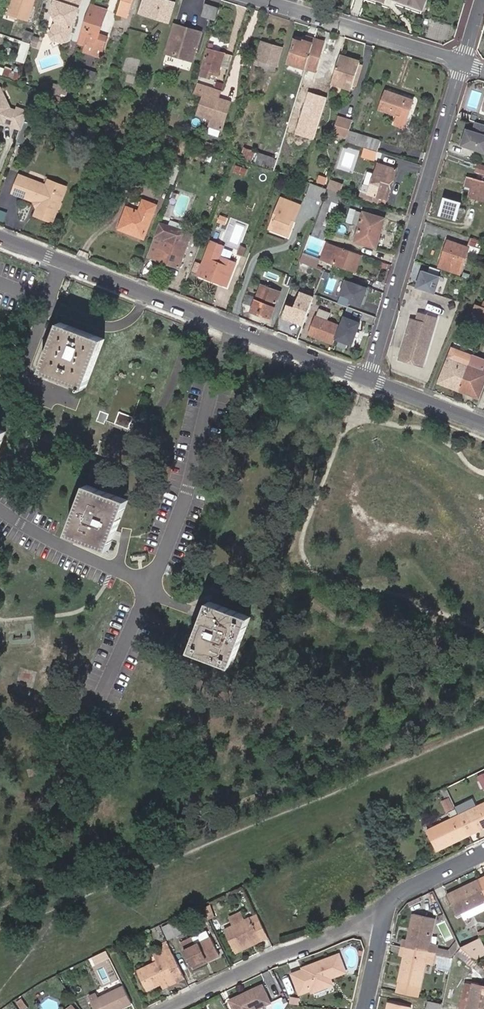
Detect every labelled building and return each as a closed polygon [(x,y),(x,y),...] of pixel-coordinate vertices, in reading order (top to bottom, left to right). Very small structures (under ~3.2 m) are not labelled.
[(18,0),(14,0),(10,14),(28,19),(34,0),(19,0),(18,0)] [(59,21),(54,23),(52,30),(56,38),(63,40),(69,37),(80,0),(55,0),(52,9),(59,21)] [(122,10),(120,13),(128,16),(129,12),(129,9),(132,0),(124,0),(122,10)] [(144,0),(136,0),(133,11),(140,13),(144,0)] [(169,21),(175,2),(167,0),(152,0),(144,0),(140,13),(169,21)] [(215,18),(218,8),(206,4),(203,15),(215,18)] [(106,11),(89,6),(79,38),(86,40),(85,44),(104,50),(107,37),(99,34),(106,11)] [(175,23),(167,52),(194,60),(202,32),(175,23)] [(288,62),(305,68),(305,67),(314,39),(308,37),(306,44),(295,40),(288,62)] [(324,42),(314,39),(305,67),(315,71),(324,42)] [(260,41),(255,58),(277,65),(282,48),(260,41)] [(215,73),(218,74),(224,53),(213,49),(215,43),(211,42),(201,74),(213,78),(215,73)] [(339,55),(331,82),(350,88),(359,61),(339,55)] [(277,65),(255,58),(253,63),(275,70),(277,65)] [(359,61),(350,88),(354,89),(362,62),(359,61)] [(220,87),(198,80),(194,94),(204,97),(199,110),(212,113),(218,95),(220,87)] [(1,87),(0,87),(0,120),(22,127),(28,111),(19,108),(18,111),(9,108),(10,107),(1,87)] [(328,97),(308,91),(295,133),(315,140),(328,97)] [(412,101),(385,91),(380,109),(397,115),(394,124),(404,127),(412,101)] [(231,99),(218,95),(212,113),(210,121),(222,125),(231,99)] [(337,114),(336,118),(348,121),(351,122),(352,119),(337,114)] [(332,132),(343,136),(348,121),(336,118),(332,132)] [(348,121),(343,136),(347,137),(349,129),(351,122),(348,121)] [(461,145),(483,152),(483,125),(475,122),(472,132),(465,129),(461,145)] [(345,141),(377,151),(381,139),(349,129),(347,137),(345,141)] [(242,156),(251,160),(254,150),(245,147),(242,156)] [(261,152),(254,150),(251,160),(258,162),(261,152)] [(258,162),(272,167),(275,159),(275,157),(261,152),(258,162)] [(170,161),(164,177),(172,180),(178,164),(170,161)] [(370,194),(384,199),(386,199),(396,169),(379,164),(371,187),(363,185),(361,191),(370,194)] [(477,165),(475,172),(483,174),(483,167),(477,165)] [(46,183),(20,173),(13,192),(34,199),(39,202),(37,207),(36,209),(54,216),(64,192),(46,183)] [(469,196),(483,201),(483,183),(473,180),(466,178),(464,185),(471,187),(469,196)] [(66,186),(48,179),(46,183),(64,192),(66,186)] [(322,201),(327,188),(310,182),(306,195),(322,201)] [(337,203),(341,192),(328,188),(311,235),(324,240),(328,228),(323,227),(332,201),(337,203)] [(382,204),(384,199),(370,194),(368,199),(382,204)] [(292,221),(293,221),(300,203),(281,196),(270,227),(287,233),(292,221)] [(464,220),(470,202),(452,196),(446,214),(464,220)] [(118,227),(142,236),(154,203),(142,197),(138,210),(126,205),(118,227)] [(16,205),(0,204),(0,218),(8,219),(8,212),(16,213),(16,205)] [(36,209),(35,213),(52,220),(54,216),(36,209)] [(376,246),(385,219),(366,211),(366,212),(358,210),(354,222),(361,225),(356,239),(376,246)] [(156,230),(146,254),(178,266),(188,239),(190,233),(159,221),(156,230)] [(483,241),(483,236),(483,233),(472,229),(469,236),(483,241)] [(480,247),(483,241),(469,236),(467,243),(480,247)] [(459,273),(468,247),(466,246),(451,240),(448,249),(444,248),(438,266),(459,273)] [(359,253),(335,245),(327,242),(322,257),(335,262),(354,269),(359,253)] [(468,247),(479,251),(480,247),(467,243),(466,246),(468,247)] [(303,250),(303,251),(299,261),(316,267),(319,257),(303,250)] [(218,261),(221,262),(225,264),(228,258),(224,257),(221,255),(218,261)] [(193,258),(189,270),(226,284),(235,260),(228,258),(225,264),(221,262),(205,256),(203,261),(193,258)] [(309,274),(311,268),(300,263),(297,269),(309,274)] [(424,267),(418,285),(442,294),(448,275),(424,267)] [(341,301),(369,308),(375,285),(347,278),(341,301)] [(261,285),(251,310),(269,318),(280,291),(261,285)] [(481,307),(478,305),(474,316),(483,320),(483,308),(481,307)] [(319,306),(315,316),(309,333),(338,344),(344,326),(328,321),(331,311),(319,306)] [(410,323),(398,363),(422,370),(436,322),(418,317),(416,325),(410,323)] [(35,370),(85,390),(103,342),(54,323),(35,370)] [(450,381),(460,385),(468,364),(457,360),(461,350),(452,347),(439,382),(448,385),(450,381)] [(468,364),(472,354),(461,350),(457,360),(468,364)] [(469,393),(479,397),(483,383),(483,371),(482,370),(483,365),(483,360),(472,354),(468,364),(460,385),(470,388),(469,393)] [(130,426),(144,388),(121,379),(107,416),(109,417),(111,413),(114,414),(113,419),(130,426)] [(448,385),(458,389),(460,385),(450,381),(448,385)] [(50,383),(46,397),(76,407),(80,394),(50,383)] [(460,385),(458,389),(469,393),(470,388),(460,385)] [(107,540),(126,491),(85,475),(65,524),(107,540)] [(246,608),(205,592),(185,641),(227,656),(246,608)] [(453,784),(443,789),(447,798),(449,801),(453,799),(448,788),(454,786),(453,784)] [(447,798),(441,801),(446,810),(452,807),(449,801),(447,798)] [(466,836),(483,827),(483,803),(456,817),(466,836)] [(434,851),(466,836),(456,817),(425,832),(434,851)] [(478,880),(446,895),(454,914),(483,900),(483,893),(478,880)] [(210,904),(204,908),(210,918),(216,916),(210,904)] [(240,912),(230,917),(233,925),(243,920),(240,912)] [(402,938),(400,946),(403,947),(404,947),(415,950),(425,952),(434,954),(436,946),(427,944),(433,918),(412,913),(406,939),(402,938)] [(256,914),(249,917),(252,924),(259,921),(256,914)] [(223,929),(233,949),(265,934),(259,921),(252,924),(249,917),(243,920),(233,925),(223,929)] [(177,920),(170,923),(176,935),(183,932),(177,920)] [(170,923),(162,927),(168,939),(176,935),(170,923)] [(192,937),(196,945),(209,939),(205,931),(192,937)] [(234,953),(267,937),(265,934),(233,949),(234,953)] [(203,955),(206,960),(218,955),(210,938),(196,945),(192,937),(179,943),(189,964),(201,959),(200,957),(203,955)] [(480,940),(464,947),(478,959),(483,956),(483,947),(480,940)] [(156,961),(172,953),(166,941),(164,942),(163,950),(154,955),(156,961)] [(403,947),(400,946),(398,953),(403,954),(397,982),(418,986),(424,958),(433,960),(434,954),(425,952),(415,950),(404,947),(403,947)] [(476,961),(470,956),(459,947),(455,953),(466,961),(472,967),(476,961)] [(175,981),(183,977),(172,953),(156,961),(136,970),(145,989),(159,983),(173,977),(175,981)] [(451,958),(434,954),(433,960),(432,961),(449,964),(451,958)] [(191,968),(206,960),(203,955),(200,957),(201,959),(189,964),(191,968)] [(326,979),(330,977),(344,972),(338,955),(302,968),(292,973),(298,991),(310,987),(311,991),(328,985),(326,979)] [(161,988),(175,981),(173,977),(159,983),(161,988)] [(418,986),(397,982),(394,992),(416,997),(418,986)] [(459,1008),(466,1008),(472,984),(465,982),(459,1008)] [(472,984),(466,1008),(483,1008),(483,987),(472,984)] [(129,1003),(121,986),(96,997),(94,993),(87,996),(93,1008),(117,1008),(129,1003)] [(270,1003),(262,986),(229,1001),(233,1008),(257,1008),(270,1003)] [(310,987),(298,991),(299,995),(311,991),(310,987)] [(17,1003),(22,1008),(26,1008),(29,1007),(22,999),(17,1003)]
